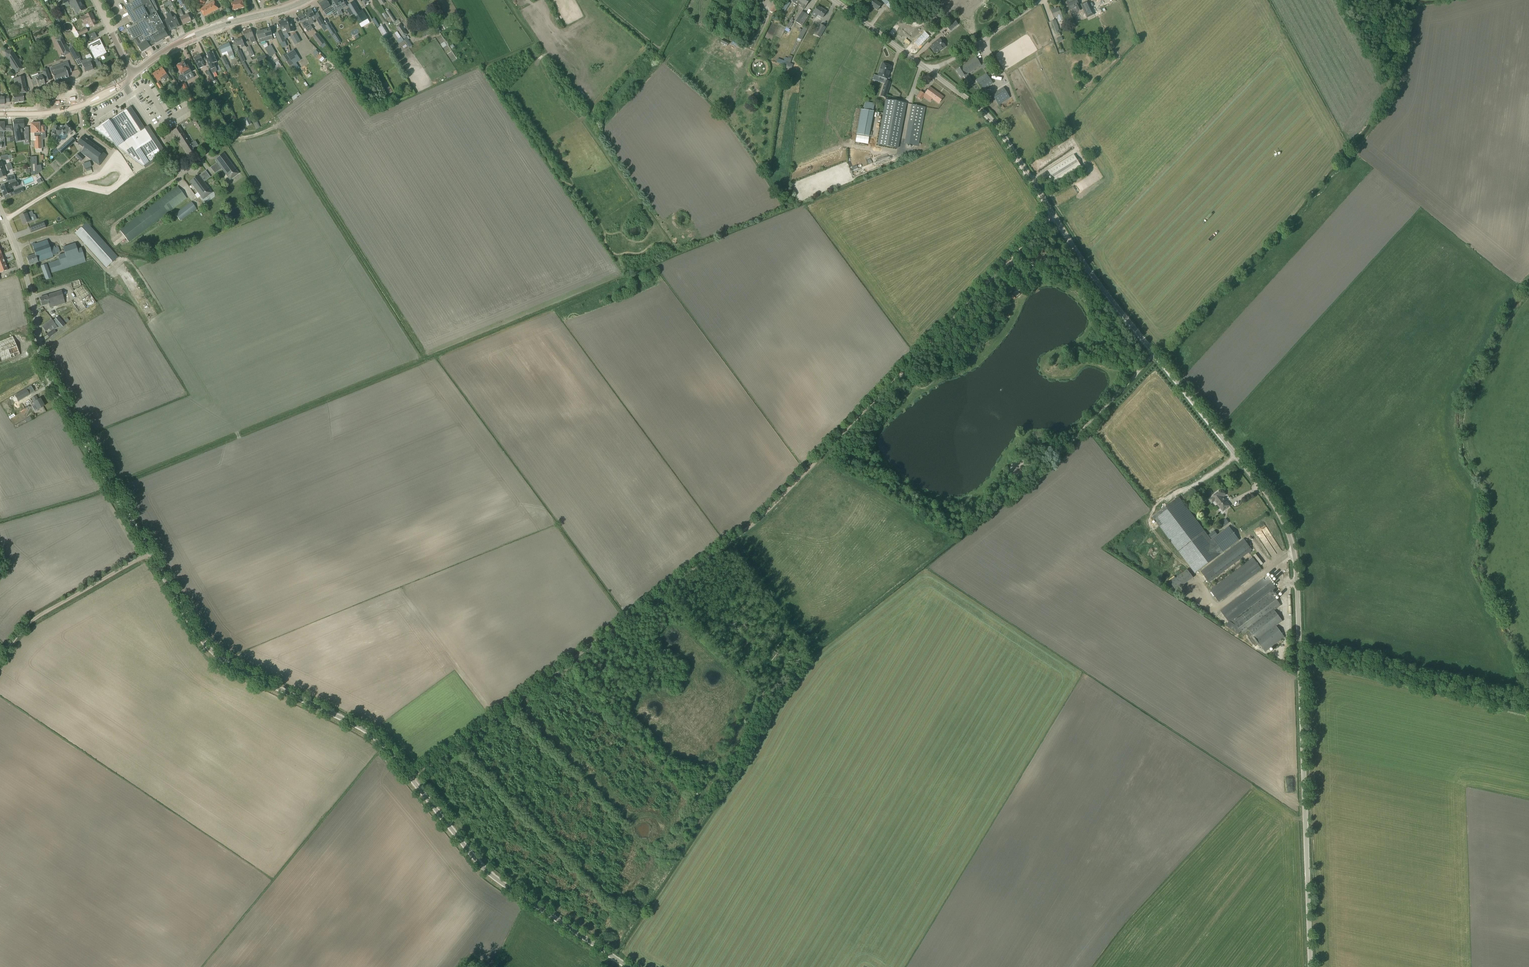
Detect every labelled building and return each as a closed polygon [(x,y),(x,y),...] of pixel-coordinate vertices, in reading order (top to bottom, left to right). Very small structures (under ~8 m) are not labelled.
[(81,2),(80,0),(76,0),(69,3),(72,8),(73,8),(76,14),(84,10),(80,3),(81,2)] [(124,6),(134,24),(128,28),(134,39),(143,34),(143,35),(150,46),(156,43),(169,36),(165,29),(166,29),(156,12),(159,10),(154,0),(136,0),(130,3),(124,6)] [(183,5),(186,12),(189,10),(184,0),(178,0),(181,6),(183,5)] [(231,2),(233,10),(245,7),(243,0),(237,0),(231,2)] [(333,7),(332,5),(331,6),(327,0),(325,0),(319,4),(323,11),(326,15),(335,10),(333,7)] [(336,5),(333,7),(335,10),(337,12),(339,16),(342,14),(340,10),(342,9),(340,5),(344,3),(342,0),(333,0),(336,5)] [(780,9),(784,11),(785,12),(790,3),(786,0),(780,9)] [(798,4),(801,6),(800,7),(803,10),(810,0),(809,0),(801,0),(799,2),(798,4)] [(870,5),(877,11),(881,5),(877,2),(875,0),(874,0),(870,5)] [(1067,1),(1070,10),(1072,14),(1081,10),(1080,9),(1077,2),(1076,0),(1070,0),(1067,1)] [(200,9),(204,16),(219,9),(214,1),(200,9)] [(368,19),(363,11),(362,10),(360,11),(354,1),(348,5),(349,8),(353,14),(359,24),(368,19)] [(770,11),(775,13),(780,4),(774,1),(770,11)] [(811,15),(815,18),(817,15),(822,18),(827,11),(821,8),(820,8),(817,6),(811,15)] [(1058,17),(1059,22),(1064,20),(1059,8),(1051,11),(1054,18),(1058,17)] [(177,11),(181,18),(180,18),(183,25),(191,21),(188,14),(184,16),(181,9),(177,11)] [(312,9),(305,13),(311,25),(315,23),(312,17),(315,16),(312,9)] [(388,11),(386,13),(393,23),(395,21),(388,11)] [(795,22),(802,26),(809,16),(802,11),(795,22)] [(171,12),(168,13),(175,28),(180,26),(176,17),(173,18),(171,12)] [(80,18),(84,25),(88,23),(90,27),(93,26),(94,26),(94,25),(96,24),(91,13),(80,18)] [(175,28),(168,13),(166,14),(168,20),(166,21),(170,31),(171,30),(171,31),(174,30),(174,29),(175,28)] [(308,20),(308,19),(305,13),(298,17),(301,23),(304,28),(311,25),(308,20)] [(316,19),(321,26),(324,24),(320,17),(316,19)] [(278,22),(280,27),(281,30),(286,28),(287,34),(294,32),(291,22),(288,23),(287,19),(278,22)] [(1073,19),(1067,21),(1070,27),(1075,25),(1073,19)] [(950,31),(958,24),(954,20),(946,26),(950,31)] [(1051,21),(1055,33),(1060,31),(1056,20),(1051,21)] [(332,36),(336,33),(329,23),(325,25),(332,36)] [(396,27),(403,38),(408,35),(400,24),(396,27)] [(815,35),(820,38),(826,27),(820,24),(815,35)] [(379,28),(386,39),(390,36),(383,25),(379,28)] [(798,38),(802,40),(807,29),(803,27),(798,38)] [(78,32),(80,36),(88,32),(86,28),(78,32)] [(256,41),(253,34),(251,29),(243,32),(246,40),(250,38),(252,43),(256,41)] [(270,29),(264,31),(267,41),(273,39),(272,36),(270,29)] [(926,30),(915,42),(920,46),(930,35),(926,30)] [(267,41),(264,31),(257,33),(259,40),(260,43),(267,41)] [(285,41),(286,41),(281,31),(275,34),(280,44),(282,48),(287,46),(285,41)] [(397,31),(392,35),(399,44),(404,40),(397,31)] [(290,37),(295,45),(301,42),(296,33),(290,37)] [(318,33),(314,36),(321,46),(325,43),(318,33)] [(138,38),(134,40),(142,52),(142,53),(151,47),(150,46),(143,35),(138,38)] [(66,46),(61,36),(55,39),(58,45),(59,45),(61,49),(66,46)] [(235,41),(236,44),(232,45),(235,52),(237,52),(242,63),(246,61),(240,50),(239,51),(237,47),(241,46),(242,48),(245,47),(242,38),(235,41)] [(88,44),(89,47),(95,58),(106,53),(99,39),(88,44)] [(945,46),(939,39),(934,43),(930,47),(934,53),(939,50),(939,51),(945,46)] [(219,47),(221,52),(222,54),(227,52),(229,57),(230,57),(231,60),(235,58),(234,55),(229,43),(219,47)] [(69,49),(75,61),(80,57),(74,46),(74,47),(72,44),(68,47),(69,49)] [(7,60),(15,73),(24,68),(12,50),(5,51),(6,60),(7,60)] [(216,67),(214,63),(217,62),(213,51),(207,54),(209,58),(206,59),(208,64),(211,70),(211,69),(213,73),(216,72),(216,71),(217,70),(217,69),(216,67)] [(194,58),(196,63),(199,69),(205,66),(204,65),(205,64),(201,55),(194,58)] [(220,59),(225,67),(229,65),(224,56),(220,59)] [(786,61),(785,65),(784,67),(791,70),(793,64),(790,63),(792,59),(791,59),(792,57),(789,56),(786,61)] [(975,57),(956,70),(961,78),(963,76),(966,79),(969,77),(967,74),(981,65),(975,57)] [(81,61),(83,67),(85,72),(92,69),(92,68),(94,67),(92,62),(91,62),(89,58),(81,61)] [(72,72),(70,67),(69,67),(67,62),(62,64),(63,68),(51,72),(55,82),(69,77),(67,74),(72,72)] [(185,77),(192,73),(187,65),(186,66),(184,62),(181,64),(180,64),(178,65),(178,66),(177,66),(182,74),(179,75),(179,78),(180,80),(183,81),(185,80),(185,77)] [(887,79),(891,66),(882,63),(878,76),(887,79)] [(291,79),(283,66),(276,70),(278,73),(280,72),(283,76),(280,77),(284,83),(291,79)] [(169,77),(167,74),(162,68),(157,71),(153,74),(158,82),(161,80),(161,79),(164,78),(165,80),(169,77)] [(38,75),(38,73),(32,76),(33,79),(35,79),(39,88),(40,88),(40,87),(42,86),(42,85),(45,84),(44,82),(46,81),(46,82),(51,80),(47,69),(42,71),(43,74),(41,74),(41,73),(38,75)] [(216,80),(211,69),(207,72),(212,82),(216,80)] [(976,80),(982,90),(983,89),(986,88),(992,84),(986,74),(976,80)] [(13,94),(13,98),(14,103),(24,102),(23,94),(27,93),(24,76),(13,78),(16,91),(19,90),(20,94),(13,94)] [(885,97),(890,82),(885,81),(881,96),(885,97)] [(188,99),(187,99),(189,102),(194,100),(188,88),(185,82),(180,85),(183,90),(184,90),(188,97),(187,97),(188,99)] [(175,87),(180,96),(183,94),(179,85),(175,87)] [(925,94),(938,104),(943,97),(930,87),(925,94)] [(1009,98),(1003,88),(992,96),(998,105),(1009,98)] [(917,97),(921,100),(925,94),(921,91),(917,97)] [(5,104),(4,103),(10,102),(9,96),(0,96),(0,105),(5,104)] [(877,144),(897,148),(906,103),(886,100),(877,144)] [(861,110),(856,134),(869,137),(873,112),(874,104),(865,102),(864,110),(861,109),(861,110)] [(910,122),(906,144),(914,146),(915,141),(919,141),(925,107),(912,105),(909,122),(910,122)] [(113,142),(116,147),(117,146),(118,148),(143,166),(165,152),(148,126),(144,128),(130,107),(102,125),(103,125),(96,129),(113,142)] [(193,122),(200,133),(204,130),(197,119),(193,122)] [(24,120),(13,120),(14,129),(15,138),(16,142),(25,140),(25,143),(29,142),(28,128),(24,129),(24,122),(24,120)] [(0,123),(0,138),(3,137),(3,135),(1,136),(1,134),(1,132),(12,131),(12,126),(4,126),(4,123),(0,123)] [(30,133),(31,141),(34,141),(35,149),(35,152),(42,152),(42,148),(43,148),(42,140),(43,140),(44,139),(45,139),(45,138),(45,137),(45,131),(46,131),(46,127),(45,127),(45,125),(39,126),(39,123),(30,123),(31,133),(30,133)] [(60,144),(56,148),(61,154),(75,141),(72,137),(76,134),(68,124),(64,127),(59,128),(54,126),(51,134),(53,135),(53,136),(53,137),(54,137),(54,138),(54,139),(55,140),(55,141),(56,142),(57,142),(57,143),(58,143),(58,144),(59,144),(60,144)] [(179,127),(172,131),(188,155),(195,151),(193,148),(196,147),(198,145),(195,141),(190,144),(179,127)] [(103,152),(103,151),(82,136),(77,143),(84,148),(81,152),(99,166),(107,155),(103,152)] [(1068,142),(1055,148),(1058,154),(1071,148),(1068,142)] [(75,156),(81,161),(84,158),(79,153),(75,156)] [(223,153),(215,159),(217,161),(218,160),(218,161),(217,162),(221,168),(223,167),(231,179),(238,173),(223,153)] [(1048,171),(1057,185),(1082,168),(1074,154),(1048,171)] [(30,167),(31,176),(37,175),(42,171),(41,165),(37,166),(36,157),(30,157),(30,167)] [(87,172),(88,174),(92,173),(90,167),(91,167),(90,161),(82,164),(84,169),(85,169),(86,172),(87,172)] [(0,170),(0,178),(6,176),(5,172),(8,171),(7,168),(0,170)] [(196,176),(189,181),(203,199),(210,194),(201,183),(203,182),(199,176),(198,175),(196,176)] [(7,182),(7,184),(0,187),(0,189),(3,196),(11,193),(10,189),(19,185),(17,181),(16,181),(15,180),(7,182)] [(120,230),(129,242),(186,198),(177,187),(120,230)] [(175,214),(180,220),(196,208),(191,202),(175,214)] [(32,211),(20,216),(23,224),(26,222),(27,224),(32,221),(31,217),(33,215),(32,211)] [(190,216),(182,223),(186,229),(195,222),(190,216)] [(43,222),(28,228),(31,233),(45,227),(43,222)] [(75,233),(106,268),(118,257),(86,222),(75,233)] [(26,257),(29,265),(53,257),(52,256),(57,254),(57,253),(60,252),(58,247),(55,248),(55,246),(50,248),(47,240),(35,244),(35,243),(32,244),(35,254),(26,257)] [(49,263),(52,273),(86,262),(84,256),(81,248),(77,249),(75,243),(63,247),(65,253),(58,255),(59,260),(49,263)] [(41,266),(46,280),(52,278),(47,264),(41,266)] [(72,288),(77,297),(71,301),(79,313),(96,303),(84,284),(81,279),(70,283),(72,288)] [(49,304),(50,308),(65,303),(61,290),(46,294),(46,295),(40,297),(42,306),(49,304)] [(53,320),(60,329),(65,325),(58,316),(53,320)] [(42,326),(46,331),(49,329),(51,331),(46,334),(49,337),(56,332),(54,330),(58,327),(53,321),(52,321),(51,320),(42,326)] [(0,363),(20,355),(12,336),(0,341),(0,362),(0,363)] [(26,389),(15,395),(18,401),(30,395),(26,389)] [(38,400),(36,396),(32,398),(38,409),(44,406),(43,405),(44,405),(43,402),(42,402),(40,398),(38,400)] [(22,403),(25,407),(32,403),(30,398),(22,403)] [(1223,497),(1225,495),(1221,490),(1209,500),(1212,504),(1215,502),(1222,512),(1230,506),(1223,497)] [(1211,539),(1179,496),(1152,517),(1195,574),(1239,540),(1229,526),(1217,535),(1214,537),(1212,539),(1211,539)] [(1220,523),(1223,527),(1229,523),(1226,519),(1220,523)] [(1265,523),(1255,529),(1262,543),(1273,538),(1265,523)] [(1214,531),(1209,535),(1212,539),(1214,537),(1217,535),(1214,531)] [(1244,539),(1239,542),(1201,571),(1209,583),(1252,550),(1244,539)] [(1210,590),(1219,602),(1262,570),(1253,558),(1210,590)] [(1170,582),(1176,590),(1193,578),(1187,569),(1170,582)] [(1233,620),(1270,592),(1276,588),(1268,578),(1265,580),(1263,578),(1221,611),(1228,622),(1229,623),(1230,622),(1233,620)] [(1234,622),(1237,626),(1237,627),(1239,629),(1238,630),(1236,633),(1239,634),(1241,631),(1243,634),(1248,630),(1250,632),(1254,637),(1260,646),(1265,652),(1285,637),(1276,626),(1282,621),(1274,610),(1281,605),(1272,594),(1234,622)] [(1236,632),(1238,630),(1239,629),(1237,627),(1237,626),(1230,622),(1229,623),(1228,622),(1225,626),(1236,633),(1236,632)] [(1259,647),(1260,646),(1254,637),(1250,632),(1247,635),(1248,637),(1248,638),(1253,645),(1254,644),(1256,646),(1258,645),(1259,647)]
